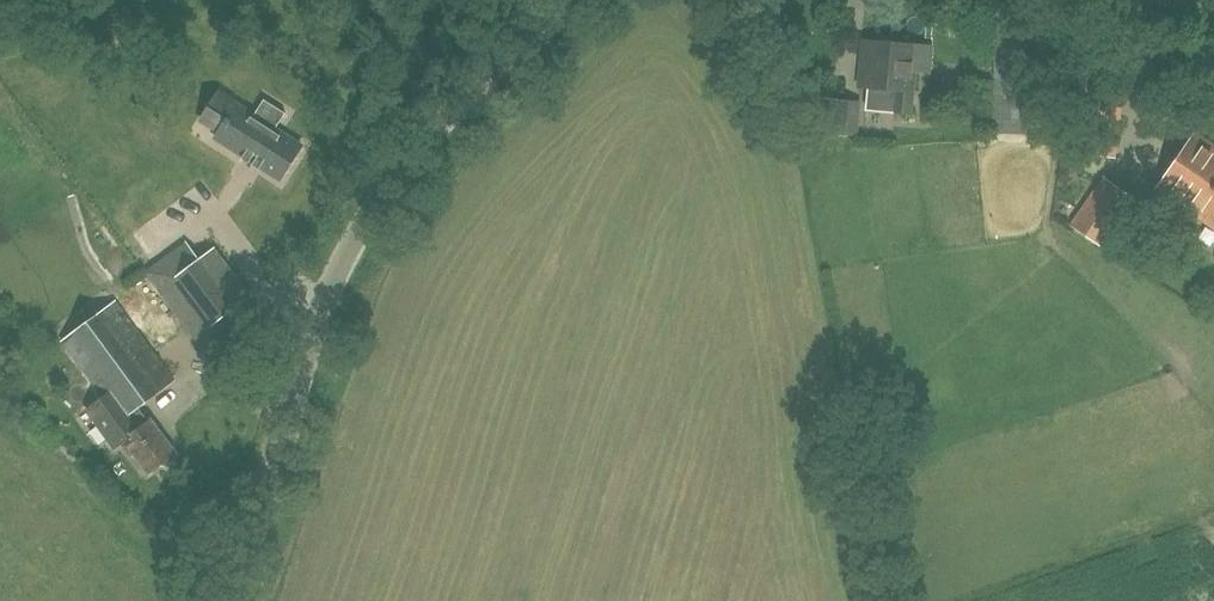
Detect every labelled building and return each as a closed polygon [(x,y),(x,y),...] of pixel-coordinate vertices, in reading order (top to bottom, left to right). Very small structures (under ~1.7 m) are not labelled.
[(859,87),(868,89),(866,110),(911,115),(916,65),(908,64),(910,46),(896,45),(896,39),(879,38),(879,43),(864,41),(859,87)] [(243,156),(242,159),(249,163),(250,161),(254,163),(252,165),(259,170),(261,167),(280,180),(302,145),(276,129),(286,113),(264,99),(254,115),(237,104),(218,135),(216,138),(243,156)] [(859,138),(861,102),(824,99),(821,135),(859,138)] [(1199,137),(1162,188),(1213,226),(1213,148),(1199,137)] [(151,421),(140,407),(175,380),(116,302),(128,293),(26,159),(0,179),(0,283),(52,351),(63,343),(105,398),(89,411),(117,448),(124,443),(123,443),(151,422),(151,421)] [(1101,248),(1134,198),(1105,178),(1071,228),(1101,248)] [(236,308),(250,297),(216,250),(202,261),(188,243),(147,273),(208,357),(249,327),(236,308)] [(123,443),(124,443),(133,456),(136,453),(152,474),(164,464),(169,467),(175,462),(174,456),(178,454),(152,420),(151,421),(151,422),(123,443)]
